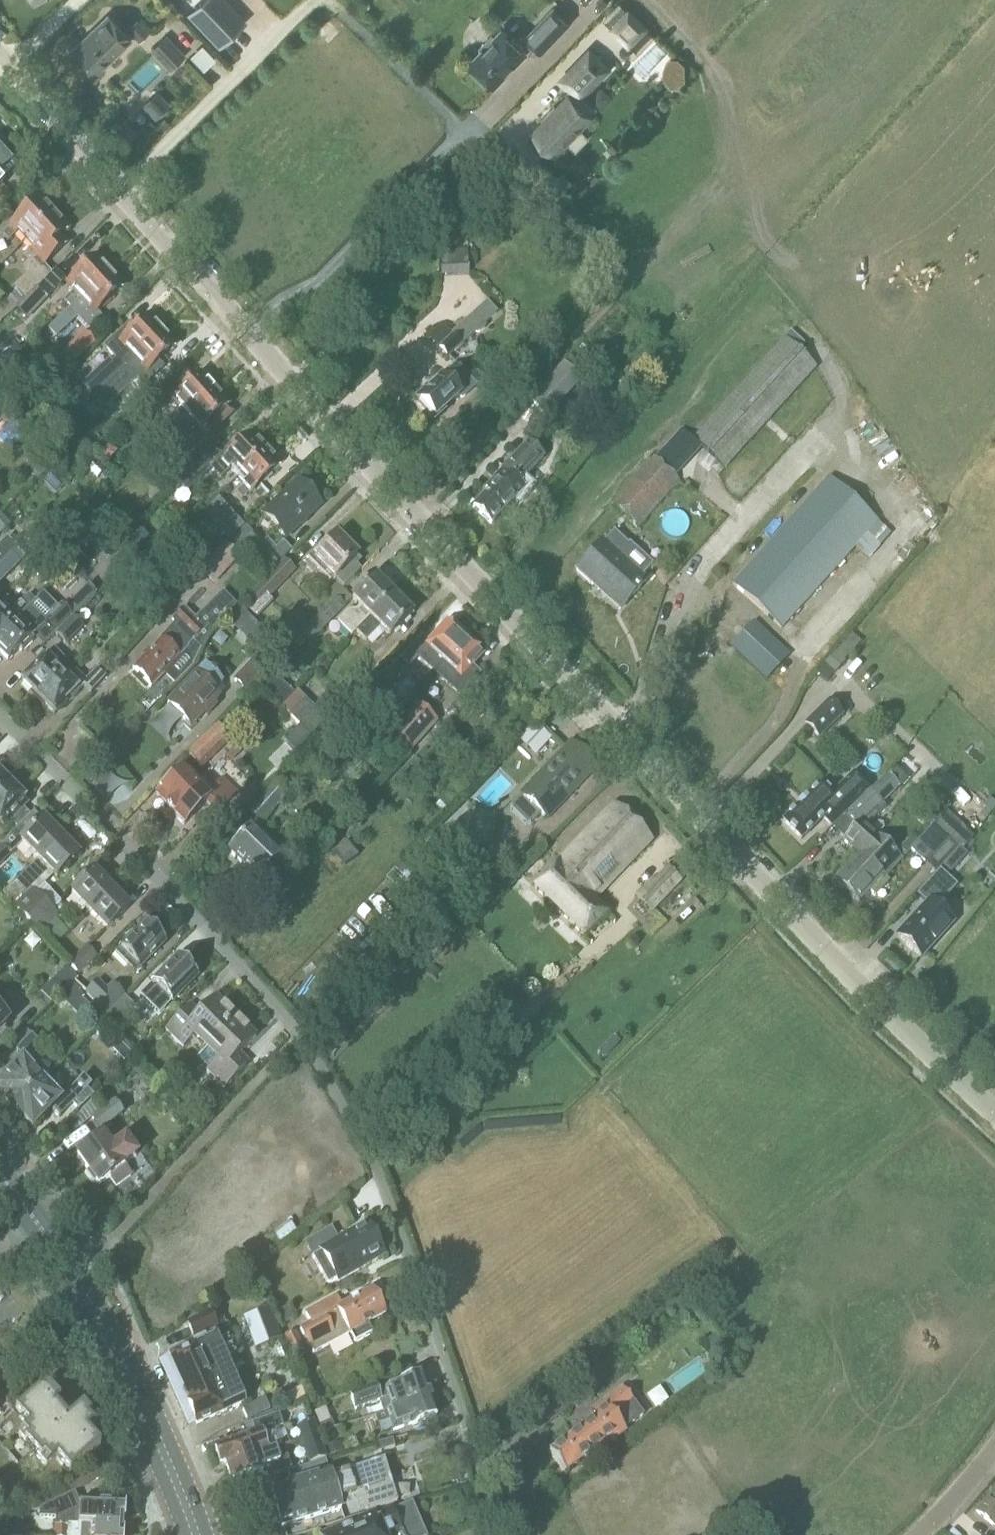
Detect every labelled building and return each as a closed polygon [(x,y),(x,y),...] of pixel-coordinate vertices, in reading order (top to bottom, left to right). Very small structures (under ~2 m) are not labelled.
[(228,0),(205,0),(191,14),(221,45),(247,20),(228,0)] [(651,26),(629,6),(608,28),(630,48),(651,26)] [(516,41),(503,29),(496,37),(492,33),(480,46),(484,49),(472,62),(475,66),(471,70),(485,84),(490,79),(494,83),(525,50),(524,49),(532,41),(542,51),(569,22),(554,8),(528,36),(524,32),(516,41)] [(131,38),(108,14),(72,48),(95,72),(131,38)] [(166,36),(153,48),(170,67),(183,54),(166,36)] [(591,116),(590,114),(597,107),(584,95),(609,67),(590,49),(562,79),(574,90),(557,107),(555,105),(543,117),(545,120),(534,132),(539,137),(536,140),(548,151),(551,148),(556,153),(566,142),(577,151),(590,136),(580,127),(591,116)] [(171,104),(158,90),(143,104),(156,118),(171,104)] [(160,120),(165,126),(170,121),(164,116),(160,120)] [(33,148),(28,153),(38,163),(43,158),(33,148)] [(0,152),(0,179),(13,167),(0,152)] [(531,198),(548,217),(568,199),(564,195),(554,184),(551,180),(531,198)] [(2,207),(13,198),(2,186),(0,184),(0,205),(2,207)] [(27,239),(56,212),(46,200),(44,203),(40,198),(2,232),(8,239),(18,230),(27,239)] [(28,261),(24,266),(30,273),(15,286),(19,290),(27,299),(36,289),(52,273),(42,262),(66,241),(60,234),(67,228),(62,223),(65,221),(56,212),(27,239),(34,247),(24,256),(28,261)] [(496,228),(489,235),(496,242),(503,235),(496,228)] [(467,250),(440,252),(441,269),(468,268),(468,265),(478,265),(477,253),(467,254),(467,252),(467,250)] [(69,281),(76,289),(64,299),(71,306),(109,272),(95,257),(69,281)] [(27,299),(15,309),(16,309),(24,317),(36,304),(39,306),(46,299),(65,279),(55,270),(52,273),(36,289),(27,299)] [(71,306),(48,326),(55,334),(76,315),(88,328),(101,316),(95,310),(122,286),(109,272),(71,306)] [(448,356),(475,332),(480,332),(486,326),(486,322),(498,312),(488,301),(453,333),(454,334),(440,347),(448,356)] [(162,331),(148,316),(135,328),(130,322),(105,345),(117,358),(112,363),(109,360),(83,383),(93,394),(124,365),(162,331)] [(124,365),(93,394),(105,407),(132,383),(130,381),(136,375),(144,384),(163,367),(158,360),(175,345),(162,331),(124,365)] [(73,364),(95,344),(85,333),(63,353),(73,364)] [(694,437),(726,466),(816,367),(784,338),(694,437)] [(529,400),(548,417),(581,380),(563,364),(529,400)] [(415,399),(433,419),(460,395),(462,397),(473,387),(471,385),(455,366),(415,399)] [(181,407),(170,417),(153,434),(159,441),(177,424),(215,390),(201,374),(174,399),(181,407)] [(215,390),(177,424),(159,441),(140,459),(151,471),(170,452),(165,447),(194,421),(205,434),(220,421),(215,415),(227,403),(215,390)] [(693,439),(678,427),(654,454),(611,502),(638,525),(680,478),(668,467),(693,439)] [(57,432),(40,448),(51,460),(68,443),(57,432)] [(199,459),(198,458),(176,478),(180,482),(179,482),(180,483),(188,491),(212,468),(221,478),(232,468),(239,475),(269,448),(259,438),(257,439),(253,435),(231,455),(227,451),(215,462),(205,452),(199,459)] [(527,441),(519,450),(503,467),(506,470),(497,479),(494,477),(486,486),(489,489),(473,506),(491,523),(515,497),(508,490),(515,483),(518,486),(545,458),(527,441)] [(176,478),(198,458),(187,448),(164,473),(165,475),(172,491),(180,483),(179,482),(180,482),(176,478)] [(269,448),(239,475),(247,483),(244,486),(244,487),(237,493),(243,499),(250,492),(250,493),(280,464),(276,460),(278,458),(269,448)] [(780,626),(879,523),(831,477),(732,581),(780,626)] [(304,486),(298,480),(263,513),(285,537),(320,504),(315,498),(317,496),(317,492),(310,484),(306,484),(304,486)] [(234,510),(215,527),(221,533),(222,535),(242,518),(234,510)] [(125,514),(115,524),(123,532),(133,523),(125,514)] [(242,518),(222,535),(228,542),(228,541),(236,550),(236,551),(241,557),(261,579),(292,551),(283,542),(276,549),(267,539),(264,542),(255,533),(254,534),(246,526),(248,524),(242,518)] [(603,541),(576,570),(593,585),(596,582),(622,606),(619,609),(620,610),(647,581),(642,577),(653,565),(630,543),(629,545),(614,532),(605,542),(603,541)] [(357,556),(337,536),(316,557),(311,552),(306,558),(308,559),(304,563),(327,585),(335,577),(335,578),(357,556)] [(1,564),(8,557),(17,547),(8,538),(0,546),(0,564),(1,564)] [(130,546),(114,560),(124,570),(139,556),(130,546)] [(212,566),(224,577),(241,558),(229,547),(212,566)] [(84,562),(72,550),(53,569),(64,581),(84,562)] [(269,599),(295,571),(284,561),(251,596),(255,600),(246,609),(257,618),(272,602),(269,599)] [(356,632),(393,595),(373,576),(350,598),(358,606),(353,610),(345,611),(335,621),(349,636),(354,631),(356,632)] [(176,625),(160,642),(133,670),(150,686),(164,671),(177,683),(193,666),(209,634),(237,606),(223,592),(195,618),(184,607),(171,621),(176,625)] [(17,618),(34,600),(29,595),(21,602),(20,602),(14,607),(5,598),(0,604),(0,634),(17,618)] [(411,614),(393,595),(356,632),(365,641),(379,627),(388,636),(411,614)] [(300,634),(300,635),(309,643),(345,607),(335,598),(300,634)] [(0,634),(0,651),(8,659),(19,649),(23,651),(35,639),(32,636),(39,629),(44,635),(51,628),(55,633),(72,617),(62,606),(45,624),(30,608),(36,602),(34,600),(17,618),(0,634)] [(83,628),(72,617),(55,633),(66,645),(83,628)] [(789,652),(753,619),(731,643),(766,677),(789,652)] [(447,621),(427,643),(420,637),(401,657),(409,665),(417,656),(434,671),(465,638),(447,621)] [(483,654),(465,638),(434,671),(460,695),(482,672),(473,664),(483,654)] [(855,650),(855,649),(846,641),(824,664),(835,674),(846,662),(844,661),(855,650)] [(54,649),(46,657),(46,656),(21,680),(38,697),(70,666),(54,649)] [(290,668),(282,660),(274,669),(282,676),(290,668)] [(234,682),(245,692),(264,671),(253,662),(234,682)] [(85,681),(70,666),(38,697),(54,713),(68,699),(70,701),(83,688),(90,695),(106,678),(96,670),(85,681)] [(219,698),(214,693),(224,683),(206,666),(169,703),(191,726),(219,698)] [(260,684),(280,702),(290,691),(270,673),(260,684)] [(287,713),(300,726),(311,737),(327,720),(297,691),(281,708),(287,713)] [(378,694),(375,697),(374,695),(363,707),(382,725),(395,711),(378,694)] [(804,722),(818,737),(843,713),(829,698),(804,722)] [(435,721),(417,705),(390,734),(409,750),(435,721)] [(280,706),(274,712),(281,719),(287,713),(281,708),(281,707),(280,706)] [(311,737),(300,726),(284,741),(295,752),(311,737)] [(187,757),(201,771),(229,743),(216,729),(187,757)] [(520,794),(521,795),(512,804),(512,811),(525,824),(532,823),(541,814),(546,819),(596,767),(570,742),(520,794)] [(171,810),(200,781),(185,767),(156,795),(171,810)] [(845,817),(834,829),(846,839),(844,842),(859,855),(836,880),(858,901),(859,902),(868,892),(869,891),(874,895),(875,896),(888,882),(885,879),(911,850),(922,860),(924,862),(947,836),(933,824),(915,845),(913,843),(908,839),(907,840),(895,853),(895,854),(894,853),(892,851),(893,851),(893,844),(885,837),(878,838),(877,838),(862,824),(899,789),(907,781),(895,769),(887,776),(886,775),(885,776),(871,790),(845,816),(845,817)] [(819,784),(780,822),(799,842),(801,843),(823,821),(829,827),(830,828),(831,829),(845,816),(871,790),(870,789),(853,772),(852,773),(830,794),(828,792),(820,784),(819,784)] [(8,785),(10,783),(1,774),(0,775),(0,793),(8,785)] [(210,792),(200,781),(171,810),(185,824),(207,802),(218,813),(238,793),(224,778),(210,792)] [(0,793),(0,826),(1,827),(9,820),(17,828),(30,816),(21,807),(26,803),(17,794),(19,792),(10,783),(8,785),(0,793)] [(247,814),(261,825),(289,795),(275,783),(247,814)] [(985,808),(987,810),(991,813),(994,807),(994,803),(990,799),(983,807),(985,808)] [(652,841),(613,805),(555,865),(555,866),(534,888),(584,937),(606,915),(593,902),(652,841)] [(466,849),(492,845),(496,819),(473,808),(454,826),(455,828),(445,833),(455,853),(465,847),(466,849)] [(945,811),(941,815),(935,822),(961,846),(962,848),(964,849),(974,839),(945,811)] [(35,814),(0,849),(0,866),(23,844),(21,841),(29,834),(42,821),(41,819),(35,814)] [(43,820),(42,821),(29,834),(21,841),(23,844),(39,860),(60,839),(43,820)] [(276,876),(268,868),(282,854),(254,826),(230,850),(266,886),(276,876)] [(329,842),(344,863),(356,855),(340,834),(329,842)] [(56,877),(78,857),(60,839),(39,860),(3,895),(19,912),(40,937),(44,933),(52,924),(58,918),(63,907),(59,906),(56,905),(54,906),(51,906),(49,907),(48,908),(36,895),(55,876),(56,877)] [(950,873),(959,864),(951,857),(943,866),(950,873)] [(651,878),(640,890),(658,907),(682,882),(667,867),(666,867),(654,880),(651,878)] [(89,910),(111,888),(103,881),(106,878),(98,869),(95,872),(93,870),(71,891),(89,910)] [(939,870),(917,894),(926,903),(896,936),(921,958),(953,922),(937,907),(957,886),(939,870)] [(111,888),(89,910),(107,928),(128,906),(111,888)] [(64,936),(52,924),(44,933),(56,945),(64,936)] [(146,928),(143,925),(121,948),(134,960),(126,968),(133,975),(163,945),(155,937),(155,933),(150,928),(146,928)] [(79,974),(97,956),(88,947),(70,965),(79,974)] [(140,996),(159,1015),(170,1004),(169,1002),(170,1001),(172,1002),(196,979),(194,977),(194,973),(190,968),(186,968),(177,959),(153,983),(155,985),(153,987),(151,985),(140,996)] [(59,997),(77,977),(66,967),(41,993),(52,1003),(59,997)] [(428,972),(435,978),(439,972),(433,967),(428,972)] [(72,983),(59,997),(66,1004),(78,993),(80,991),(72,983)] [(112,987),(107,992),(98,984),(87,996),(95,1004),(93,1006),(105,1016),(123,997),(112,987)] [(119,1033),(127,1025),(119,1017),(132,1004),(125,997),(105,1018),(119,1033)] [(207,1047),(236,1018),(216,998),(197,1017),(188,1007),(167,1028),(183,1045),(194,1034),(207,1047)] [(8,1024),(0,1015),(0,1032),(8,1024)] [(86,1024),(92,1030),(101,1021),(95,1015),(86,1024)] [(236,1057),(256,1037),(236,1018),(207,1047),(218,1058),(207,1069),(224,1087),(245,1065),(236,1057)] [(101,1038),(110,1029),(101,1021),(92,1030),(101,1038)] [(25,1060),(29,1055),(32,1053),(39,1045),(32,1038),(17,1052),(25,1060)] [(0,1084),(0,1095),(14,1109),(47,1077),(48,1075),(31,1057),(23,1064),(22,1062),(0,1084)] [(47,1077),(14,1109),(33,1129),(51,1110),(60,1119),(72,1106),(79,1113),(93,1098),(86,1092),(77,1101),(69,1093),(68,1092),(59,1101),(52,1095),(58,1089),(47,1077)] [(83,1078),(69,1093),(77,1101),(86,1092),(92,1086),(83,1078)] [(124,1118),(116,1105),(94,1119),(102,1132),(124,1118)] [(130,1176),(123,1165),(136,1155),(125,1139),(111,1149),(101,1136),(76,1154),(99,1185),(109,1177),(116,1186),(130,1176)] [(313,1257),(329,1285),(337,1280),(338,1281),(384,1255),(366,1224),(320,1250),(321,1252),(313,1257)] [(306,1313),(311,1323),(300,1329),(313,1354),(350,1334),(355,1343),(373,1333),(368,1324),(384,1314),(372,1290),(341,1307),(335,1297),(306,1313)] [(287,1307),(273,1314),(280,1327),(293,1320),(287,1307)] [(207,1308),(186,1324),(194,1340),(218,1329),(210,1312),(209,1313),(207,1308)] [(268,1308),(242,1318),(254,1350),(280,1340),(268,1308)] [(689,1312),(679,1312),(679,1322),(689,1322),(689,1312)] [(292,1356),(304,1350),(296,1333),(284,1338),(292,1356)] [(167,1354),(170,1360),(167,1361),(179,1387),(182,1386),(183,1389),(227,1369),(212,1336),(192,1345),(194,1348),(187,1352),(184,1346),(167,1354)] [(184,1390),(182,1394),(195,1424),(242,1403),(227,1369),(183,1389),(184,1390)] [(430,1395),(423,1375),(396,1385),(397,1386),(378,1392),(375,1384),(349,1394),(354,1410),(388,1398),(391,1409),(430,1395)] [(59,1401),(60,1400),(46,1384),(15,1411),(29,1426),(19,1435),(46,1466),(56,1458),(70,1473),(100,1447),(86,1431),(96,1423),(82,1406),(71,1415),(59,1401)] [(643,1415),(622,1387),(591,1411),(596,1418),(550,1453),(565,1473),(611,1439),(613,1441),(626,1431),(625,1429),(643,1415)] [(305,1399),(301,1389),(284,1395),(288,1405),(305,1399)] [(393,1431),(412,1424),(412,1425),(437,1416),(430,1395),(391,1409),(386,1411),(393,1431)] [(568,1410),(558,1397),(550,1403),(560,1416),(568,1410)] [(270,1409),(265,1398),(242,1408),(246,1419),(270,1409)] [(227,1469),(280,1450),(274,1432),(283,1429),(279,1417),(253,1425),(257,1435),(250,1438),(215,1450),(220,1465),(225,1463),(227,1469)] [(310,1465),(326,1459),(326,1457),(323,1449),(318,1434),(315,1427),(313,1421),(297,1427),(299,1434),(301,1441),(310,1465)] [(332,1421),(315,1427),(318,1434),(334,1428),(332,1421)] [(395,1447),(392,1439),(376,1444),(378,1452),(395,1447)] [(323,1449),(326,1457),(343,1451),(340,1443),(323,1449)] [(261,1469),(270,1466),(273,1475),(290,1470),(283,1448),(280,1450),(227,1469),(232,1483),(263,1473),(261,1469)] [(270,1493),(269,1494),(279,1526),(280,1526),(281,1528),(341,1509),(339,1502),(362,1495),(367,1512),(397,1503),(384,1460),(342,1473),(343,1474),(331,1477),(329,1472),(270,1491),(270,1493)] [(327,1466),(326,1460),(312,1464),(314,1470),(327,1466)] [(287,1472),(289,1478),(303,1474),(301,1468),(287,1472)] [(976,1512),(994,1527),(994,1490),(976,1512)] [(94,1506),(78,1504),(75,1496),(41,1510),(41,1515),(56,1516),(55,1528),(69,1529),(69,1526),(80,1527),(80,1525),(123,1528),(123,1521),(125,1521),(126,1505),(94,1504),(94,1506)] [(413,1504),(394,1512),(393,1510),(329,1534),(426,1534),(413,1504)] [(69,1526),(69,1529),(55,1528),(55,1534),(124,1534),(122,1534),(123,1528),(80,1525),(80,1527),(69,1526)]
